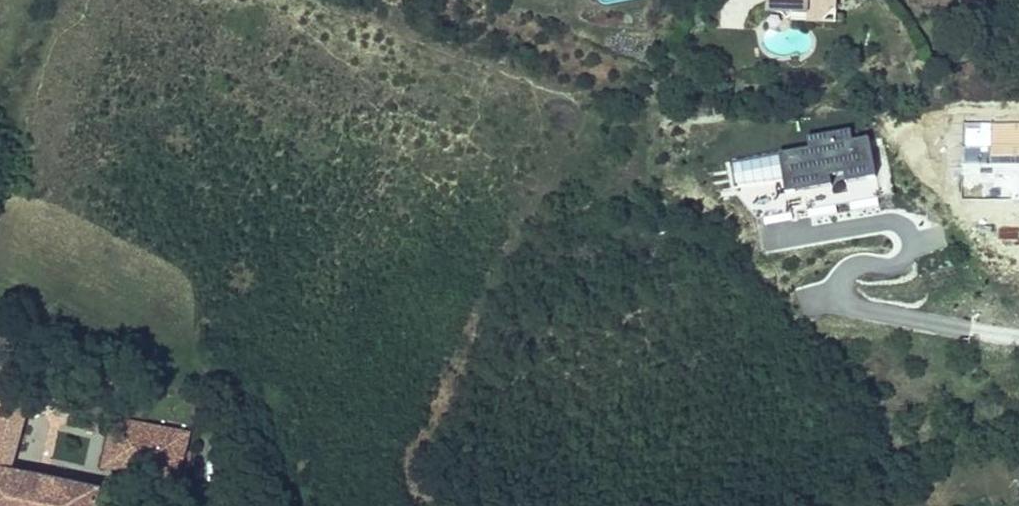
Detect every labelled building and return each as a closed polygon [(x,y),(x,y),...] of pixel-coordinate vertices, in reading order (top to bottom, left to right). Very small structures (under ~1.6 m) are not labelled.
[(780,13),(786,7),(813,9),(813,0),(739,0),(739,1),(748,10),(780,13)] [(786,7),(780,13),(780,23),(818,25),(818,15),(813,15),(813,9),(786,7)] [(787,196),(805,193),(810,218),(836,214),(830,183),(846,181),(851,211),(878,206),(873,180),(876,180),(868,139),(852,142),(850,131),(807,139),(809,149),(771,156),(775,175),(733,182),(736,197),(748,211),(762,208),(765,226),(792,221),(787,196)] [(85,408),(101,411),(108,377),(80,370),(75,400),(86,403),(85,408)] [(24,398),(0,392),(0,505),(91,505),(94,489),(8,467),(24,398)] [(108,414),(99,462),(174,473),(183,428),(108,414)]
